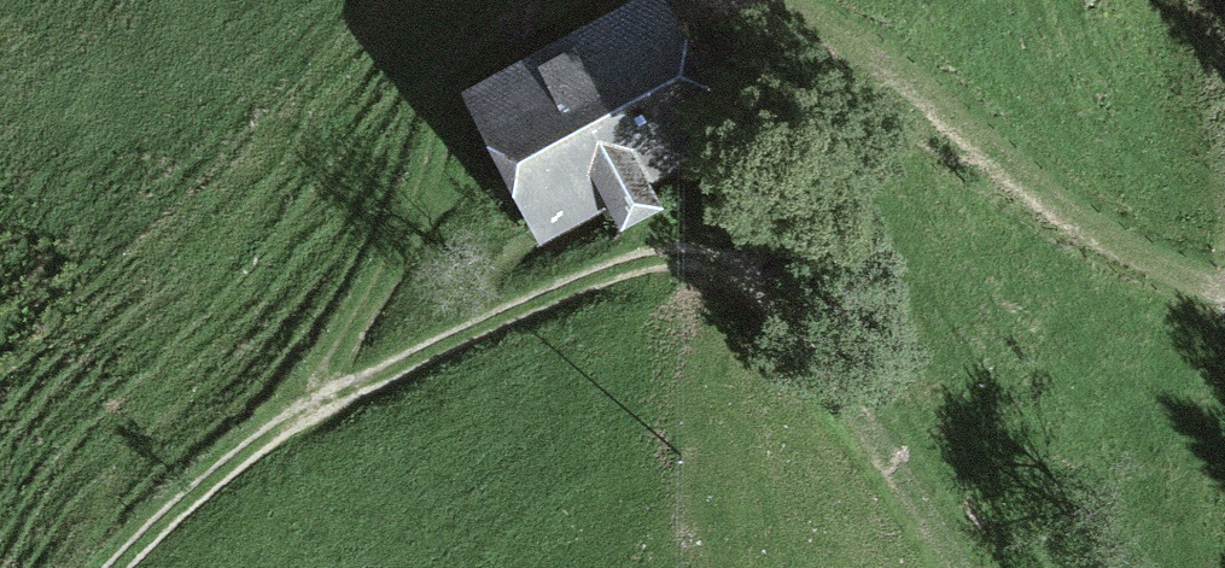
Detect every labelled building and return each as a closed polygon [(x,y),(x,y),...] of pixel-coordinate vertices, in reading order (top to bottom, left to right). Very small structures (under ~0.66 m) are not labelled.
[(732,142),(664,3),(467,98),(535,239),(603,207),(618,236),(661,215),(645,183),(732,142)]
